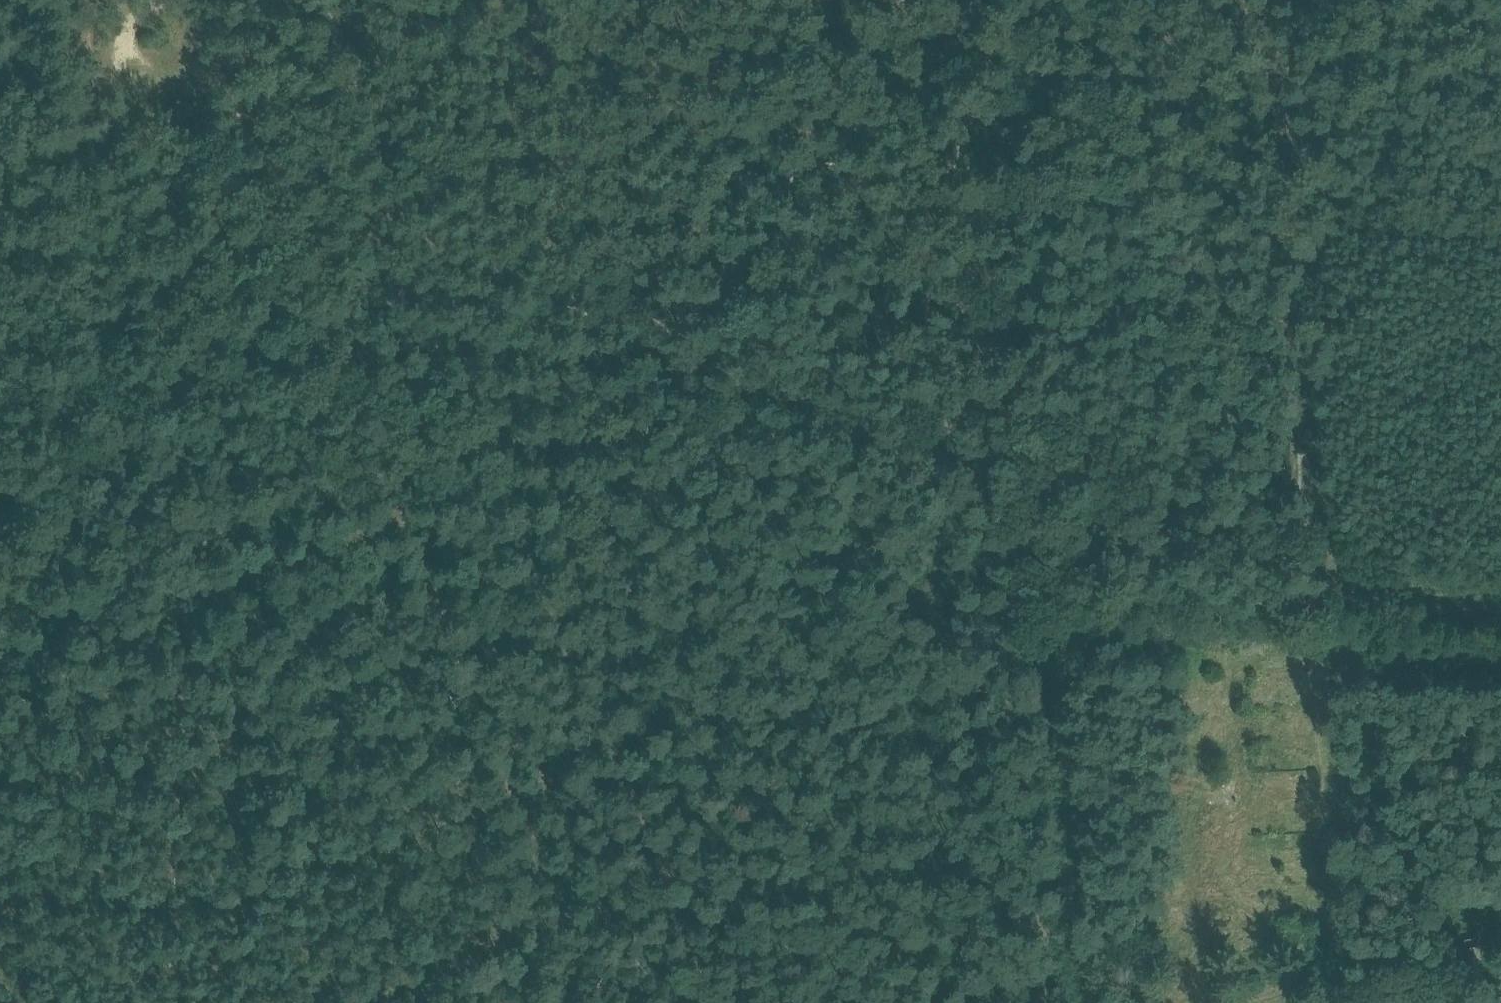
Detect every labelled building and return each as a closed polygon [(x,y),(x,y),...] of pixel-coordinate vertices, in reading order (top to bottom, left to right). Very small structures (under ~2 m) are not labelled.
[(1493,945),(1466,947),(1467,959),(1494,958),(1493,945)]
